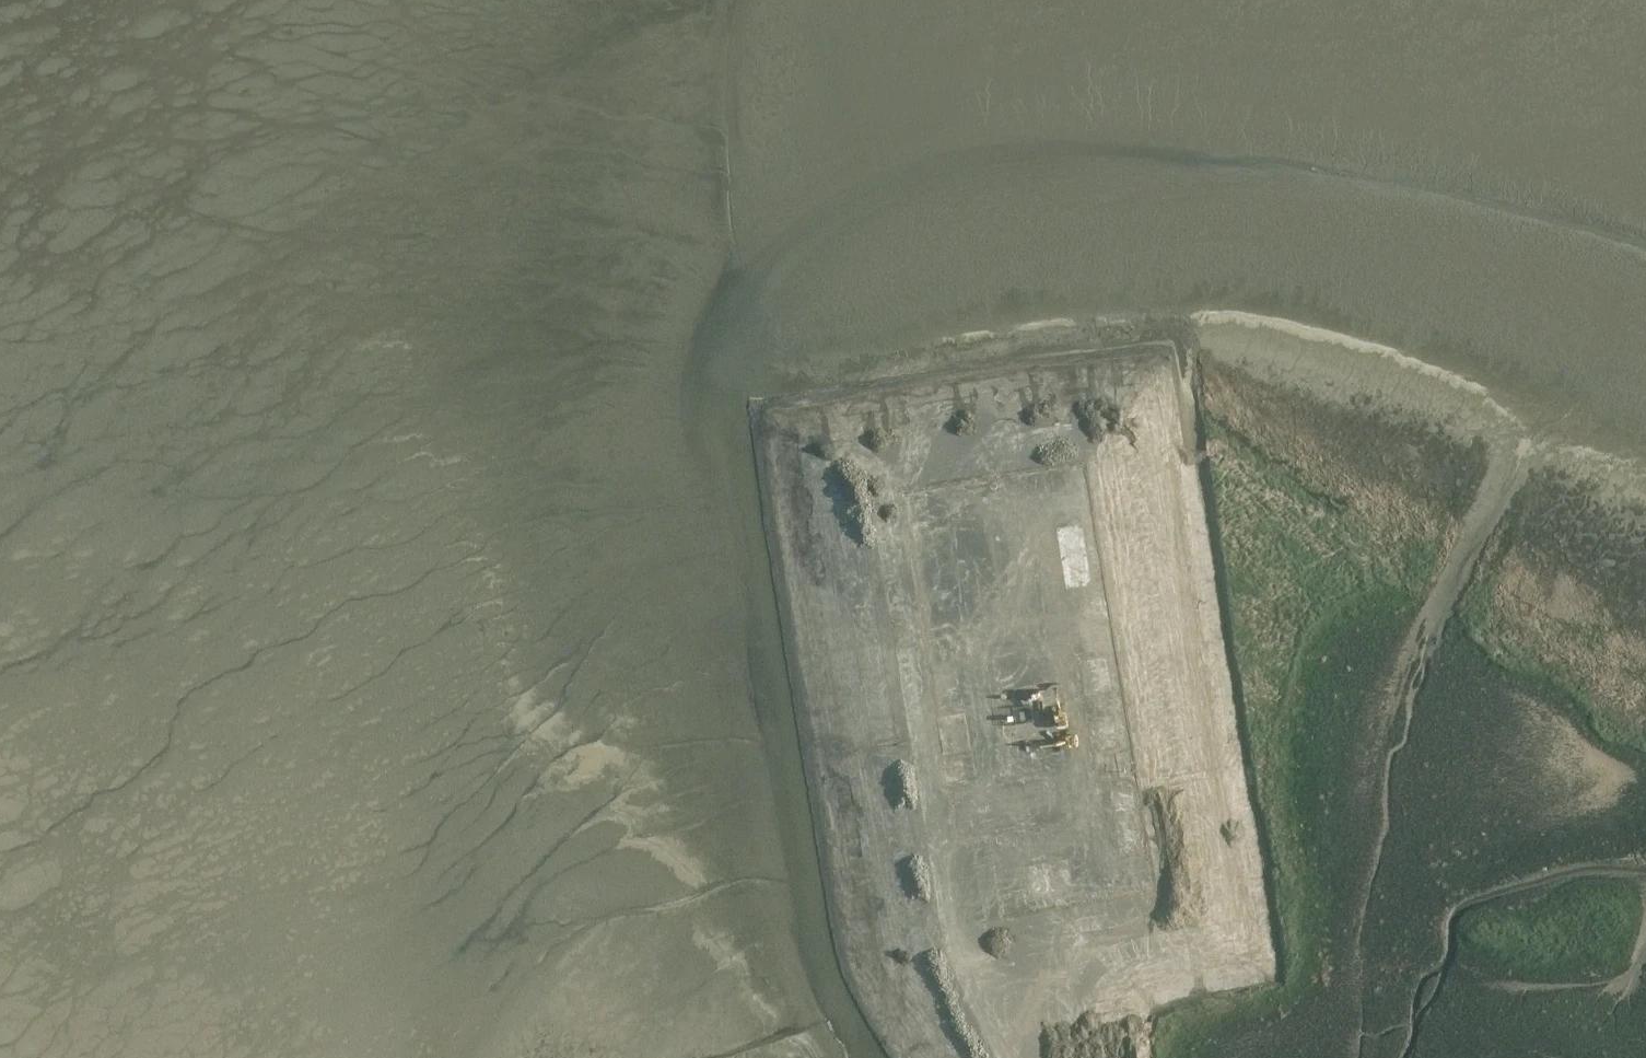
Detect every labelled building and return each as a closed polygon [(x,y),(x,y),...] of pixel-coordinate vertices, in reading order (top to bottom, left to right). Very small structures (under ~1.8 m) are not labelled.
[(1067,585),(1094,582),(1086,520),(1060,524),(1067,585)]
